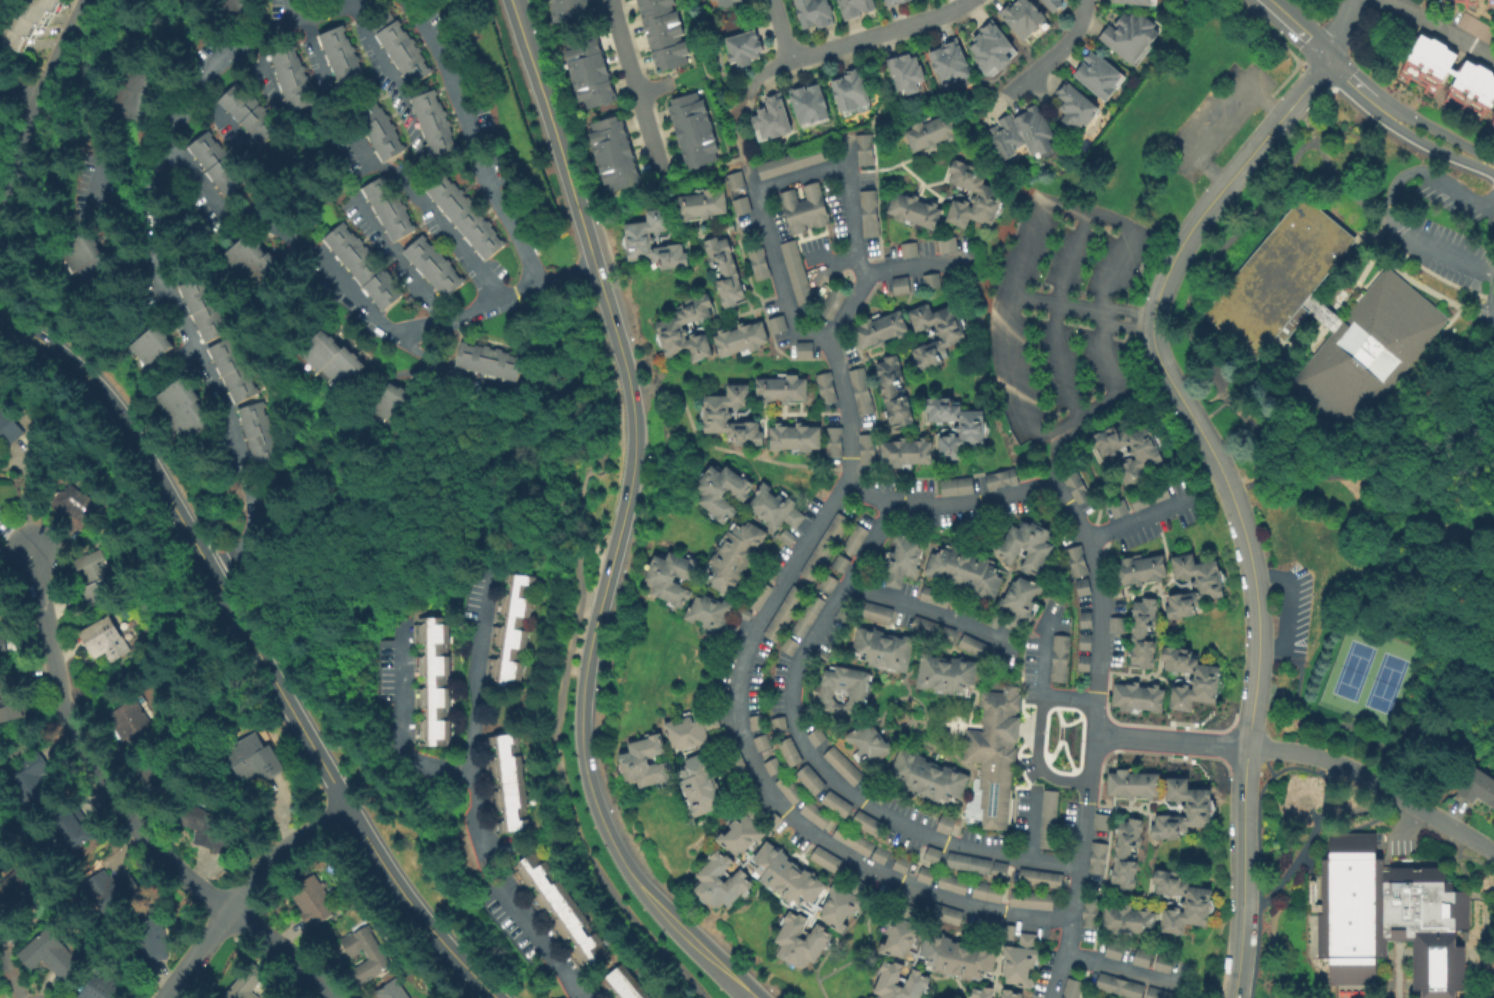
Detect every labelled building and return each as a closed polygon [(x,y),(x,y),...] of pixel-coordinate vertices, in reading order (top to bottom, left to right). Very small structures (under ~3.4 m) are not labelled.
[(30,6),(33,0),(38,0),(71,0),(64,14),(59,12),(52,27),(47,24),(40,39),(36,37),(29,52),(2,39),(10,22),(15,25),(21,13),(25,16),(28,12),(24,10),(26,5),(30,6)] [(209,8),(210,0),(248,0),(246,14),(209,8)] [(551,23),(549,0),(586,0),(588,10),(587,10),(587,20),(551,23)] [(655,68),(636,0),(674,0),(675,5),(672,5),(674,11),(677,11),(683,34),(680,35),(682,42),(685,41),(689,54),(686,55),(689,64),(660,72),(658,67),(655,68)] [(803,30),(793,0),(828,0),(835,24),(818,29),(816,23),(814,24),(815,26),(803,30)] [(844,21),(838,0),(873,0),(875,9),(863,13),(862,10),(860,11),(861,16),(844,21)] [(888,8),(885,0),(909,0),(888,8)] [(1012,5),(1018,0),(1027,0),(1039,13),(1040,11),(1047,18),(1038,26),(1039,27),(1033,33),(1032,32),(1023,41),(998,14),(1010,3),(1012,5)] [(1053,13),(1041,0),(1060,0),(1064,4),(1053,13)] [(1436,7),(1436,0),(1477,0),(1477,9),(1466,8),(1467,3),(1449,2),(1448,8),(1436,7)] [(367,23),(388,9),(396,21),(398,19),(400,23),(399,25),(404,32),(405,31),(410,39),(412,37),(416,42),(414,44),(417,48),(419,47),(421,50),(419,51),(425,60),(424,62),(428,68),(430,67),(433,71),(410,86),(367,23)] [(1464,12),(1493,29),(1493,38),(1490,45),(1456,25),(1464,12)] [(1099,38),(1110,25),(1115,29),(1117,26),(1115,25),(1124,13),(1129,17),(1132,14),(1138,18),(1142,14),(1156,25),(1153,28),(1159,33),(1149,45),(1148,44),(1132,64),(1099,38)] [(986,74),(974,59),(977,56),(970,48),(975,43),(972,39),(979,33),(980,34),(981,33),(978,29),(991,19),(1014,47),(1005,54),(1012,62),(999,72),(995,66),(986,74)] [(341,95),(316,36),(342,24),(344,30),(343,31),(346,38),(348,37),(352,47),(354,46),(356,50),(353,51),(356,56),(358,55),(360,61),(359,61),(363,70),(361,72),(363,78),(365,78),(368,83),(341,95)] [(752,61),(753,65),(738,69),(736,63),(731,64),(728,55),(729,54),(724,39),(738,35),(738,32),(757,27),(764,51),(758,53),(760,59),(752,61)] [(562,51),(568,49),(565,41),(593,32),(595,38),(598,36),(617,100),(586,110),(583,102),(578,103),(562,51)] [(1493,76),(1493,77),(1493,98),(1493,97),(1480,124),(1470,118),(1472,114),(1457,105),(1454,109),(1444,103),(1458,77),(1448,71),(1434,99),(1424,94),(1426,88),(1411,79),(1407,85),(1397,79),(1413,51),(1410,50),(1413,45),(1415,46),(1422,35),(1431,40),(1435,39),(1447,46),(1448,50),(1457,55),(1450,68),(1457,73),(1458,71),(1460,73),(1467,61),(1476,67),(1481,65),(1492,72),(1493,76)] [(942,43),(957,37),(971,70),(969,71),(971,75),(960,79),(961,81),(951,85),(950,82),(941,86),(928,53),(944,46),(942,43)] [(267,52),(294,43),(296,48),(293,49),(296,57),(298,56),(301,66),(303,66),(305,71),(303,71),(305,76),(307,75),(308,81),(307,81),(309,90),(307,90),(310,99),(312,98),(314,103),(287,112),(267,52)] [(1091,51),(1097,56),(1098,54),(1121,73),(1118,77),(1121,79),(1114,88),(1116,90),(1105,103),(1073,75),(1084,62),(1088,66),(1090,64),(1084,59),(1091,51)] [(902,55),(910,53),(911,58),(917,56),(919,66),(921,65),(926,81),(916,84),(919,92),(907,96),(905,91),(897,93),(893,78),(891,79),(885,60),(902,55)] [(830,81),(842,77),(843,80),(845,79),(844,72),(860,68),(870,104),(856,108),(857,109),(839,114),(836,101),(834,102),(832,92),(833,91),(830,81)] [(133,125),(111,120),(122,73),(144,78),(133,125)] [(215,101),(235,80),(251,97),(253,96),(256,99),(256,100),(264,108),(261,110),(278,127),(259,145),(215,101)] [(1066,81),(1097,108),(1093,114),(1095,116),(1087,127),(1084,124),(1079,131),(1073,127),(1071,129),(1061,120),(1066,115),(1059,109),(1065,102),(1055,94),(1066,81)] [(804,85),(806,91),(808,91),(807,87),(819,84),(830,118),(812,123),(811,122),(799,126),(788,90),(804,85)] [(409,100),(436,89),(438,95),(435,95),(438,102),(440,102),(444,111),(446,111),(448,116),(445,117),(447,121),(450,119),(452,126),(450,126),(453,134),(451,135),(456,149),(432,158),(409,100)] [(669,100),(696,92),(699,101),(703,100),(718,151),(714,153),(717,161),(686,170),(666,107),(670,105),(669,100)] [(749,118),(758,116),(756,111),(766,108),(764,102),(767,100),(766,97),(781,92),(792,133),(772,139),(772,137),(761,140),(758,130),(753,131),(749,118)] [(381,165),(349,110),(374,95),(376,100),(375,101),(379,108),(381,107),(386,116),(388,115),(390,119),(388,120),(391,125),(393,124),(395,127),(393,128),(399,137),(397,139),(401,146),(403,145),(406,149),(381,165)] [(1036,104),(1042,115),(1044,114),(1055,137),(1049,140),(1054,149),(1041,156),(1039,152),(1032,156),(1026,145),(1015,150),(1017,155),(1003,162),(987,130),(997,125),(999,129),(1001,128),(997,120),(1012,112),(1015,118),(1028,111),(1027,109),(1036,104)] [(919,120),(909,125),(912,132),(906,135),(913,152),(921,148),(922,152),(936,146),(935,142),(947,137),(949,140),(958,136),(948,113),(920,125),(919,120)] [(590,124),(616,116),(618,121),(622,120),(642,184),(610,193),(608,184),(602,186),(586,134),(592,133),(590,124)] [(183,147),(209,129),(211,132),(209,134),(215,141),(217,140),(222,147),(224,145),(233,158),(231,160),(246,181),(221,198),(183,147)] [(869,133),(854,134),(856,165),(872,164),(869,133)] [(753,164),(824,142),(828,158),(758,180),(753,164)] [(946,171),(951,158),(967,164),(964,170),(977,174),(977,176),(983,178),(981,183),(993,187),(991,192),(1000,195),(989,225),(967,218),(964,227),(943,220),(951,199),(961,202),(962,199),(968,201),(966,204),(969,205),(971,202),(969,201),(971,194),(974,196),(975,191),(946,181),(950,172),(946,171)] [(738,169),(723,174),(728,189),(743,184),(738,169)] [(422,191),(445,173),(448,176),(446,178),(452,185),(454,183),(460,191),(461,190),(464,193),(462,194),(466,199),(468,197),(471,201),(469,202),(475,209),(474,210),(479,217),(481,215),(483,219),(482,220),(484,222),(485,220),(487,222),(488,221),(491,225),(489,227),(496,234),(494,235),(500,242),(502,240),(505,244),(483,263),(422,191)] [(360,189),(385,174),(388,180),(386,181),(390,189),(392,188),(396,196),(399,194),(401,199),(400,200),(402,205),(404,204),(407,209),(406,209),(410,217),(408,219),(412,225),(414,224),(417,229),(391,244),(360,189)] [(816,180),(799,185),(804,199),(797,201),(792,187),(777,192),(790,234),(805,230),(803,223),(811,221),(813,227),(829,222),(816,180)] [(700,191),(678,194),(681,221),(686,220),(686,217),(700,215),(701,219),(707,218),(707,215),(725,212),(722,185),(700,188),(700,191)] [(873,189),(857,190),(861,237),(877,236),(873,189)] [(884,211),(892,215),(891,217),(902,222),(903,218),(932,229),(936,218),(936,219),(940,208),(935,206),(936,203),(930,200),(928,204),(916,199),(917,195),(910,193),(909,196),(903,194),(903,195),(892,190),(884,211)] [(1202,314),(1303,192),(1358,237),(1313,292),(1337,313),(1343,318),(1388,265),(1450,317),(1351,436),(1289,385),(1334,330),(1328,326),(1310,311),(1285,341),(1278,335),(1256,359),(1202,314)] [(744,194),(729,199),(734,215),(749,209),(744,194)] [(645,220),(622,223),(626,261),(645,258),(646,263),(658,261),(659,269),(688,265),(686,250),(682,251),(681,242),(665,244),(665,245),(650,247),(650,243),(652,242),(652,236),(648,236),(648,232),(652,231),(652,235),(659,234),(658,231),(664,230),(664,229),(670,229),(667,207),(643,210),(645,220)] [(321,240),(342,222),(347,227),(346,228),(351,234),(353,233),(358,238),(359,237),(364,243),(362,245),(365,248),(367,247),(371,252),(369,253),(375,260),(373,262),(378,267),(380,265),(391,277),(390,278),(395,284),(393,285),(398,291),(400,290),(404,294),(383,314),(321,240)] [(80,232),(109,280),(85,295),(70,271),(66,273),(51,249),(80,232)] [(248,232),(265,254),(270,251),(287,272),(260,294),(244,274),(237,280),(218,256),(248,232)] [(401,254),(422,235),(426,239),(424,241),(429,247),(431,245),(438,253),(439,252),(443,256),(442,257),(446,262),(447,260),(451,264),(450,266),(456,272),(454,273),(459,279),(461,278),(465,282),(444,300),(401,254)] [(715,235),(701,240),(709,267),(716,264),(721,278),(714,280),(717,291),(718,290),(721,299),(719,300),(721,306),(722,305),(722,308),(730,305),(730,306),(736,304),(745,301),(739,282),(738,283),(736,277),(737,276),(732,258),(731,258),(729,252),(730,251),(725,236),(716,239),(715,235)] [(938,237),(938,252),(954,251),(954,236),(938,237)] [(793,238),(777,244),(796,305),(812,299),(793,238)] [(914,241),(898,243),(901,258),(916,255),(914,241)] [(760,246),(769,275),(754,280),(744,250),(760,246)] [(936,272),(920,274),(922,288),(938,286),(936,272)] [(173,288),(200,275),(227,332),(200,345),(173,288)] [(905,275),(889,277),(891,294),(908,291),(905,275)] [(829,283),(814,313),(829,321),(844,291),(829,283)] [(681,327),(684,326),(686,334),(693,332),(694,335),(704,332),(711,354),(690,360),(687,349),(665,356),(655,322),(676,316),(675,311),(686,308),(685,306),(687,305),(684,297),(704,291),(704,292),(706,292),(710,305),(706,306),(709,315),(708,315),(708,316),(695,320),(695,319),(680,324),(681,327)] [(910,350),(913,357),(910,359),(915,373),(941,362),(940,361),(941,361),(939,355),(946,351),(944,347),(965,338),(961,329),(964,327),(959,317),(957,313),(955,314),(951,304),(930,312),(926,302),(905,311),(914,331),(917,330),(918,330),(924,328),(925,331),(930,329),(930,327),(929,325),(932,324),(934,328),(932,329),(934,335),(937,334),(938,338),(924,344),(924,343),(911,348),(911,349),(910,350)] [(869,316),(870,320),(898,308),(900,313),(899,313),(902,320),(903,320),(907,330),(901,332),(903,335),(897,338),(896,334),(890,337),(890,336),(882,339),(883,342),(878,344),(877,342),(870,345),(870,344),(860,348),(850,324),(869,316)] [(781,313),(765,318),(770,333),(785,328),(781,313)] [(760,320),(766,341),(758,343),(759,348),(747,351),(746,348),(718,357),(711,335),(717,333),(715,329),(721,327),(723,331),(736,327),(735,324),(741,322),(742,325),(760,320)] [(150,327),(156,335),(158,333),(162,338),(160,340),(167,348),(140,369),(123,348),(150,327)] [(319,331),(339,350),(343,347),(363,366),(337,392),(316,372),(314,375),(294,356),(319,331)] [(204,350),(229,339),(257,393),(231,406),(204,350)] [(810,357),(794,357),(794,340),(810,340),(810,357)] [(452,369),(459,342),(466,344),(466,346),(473,347),(474,345),(482,348),(483,345),(489,347),(488,350),(494,351),(495,349),(501,350),(500,352),(508,354),(507,356),(522,360),(516,384),(452,369)] [(896,353),(881,356),(883,360),(873,362),(876,375),(888,424),(897,422),(898,426),(912,422),(906,394),(898,396),(895,383),(903,380),(899,364),(897,356),(896,353)] [(862,366),(846,370),(858,416),(873,412),(862,366)] [(829,370),(813,374),(820,404),(836,401),(829,370)] [(796,374),(796,377),(805,377),(806,400),(794,400),(794,401),(787,401),(787,404),(780,404),(780,400),(766,400),(766,404),(763,404),(763,400),(754,400),(754,378),(784,378),(784,374),(796,374)] [(150,399),(177,378),(195,400),(190,403),(206,425),(179,445),(163,424),(167,421),(150,399)] [(385,384),(395,390),(396,388),(402,391),(400,394),(410,399),(394,428),(369,413),(385,384)] [(758,430),(762,430),(762,444),(759,444),(759,446),(744,446),(744,444),(734,444),(734,441),(733,441),(733,437),(725,437),(725,432),(702,432),(702,405),(703,405),(702,395),(725,395),(725,384),(747,384),(747,406),(737,407),(737,409),(731,409),(731,406),(727,406),(727,411),(729,411),(729,417),(727,417),(727,422),(742,422),(742,421),(756,421),(758,421),(758,430)] [(926,397),(951,397),(951,401),(959,401),(958,404),(960,404),(960,409),(983,408),(984,436),(982,436),(982,456),(958,457),(958,459),(938,459),(937,436),(941,436),(941,435),(947,435),(947,432),(953,432),(953,435),(958,435),(958,431),(955,431),(955,425),(958,425),(958,420),(928,421),(927,411),(923,411),(923,400),(926,400),(926,397)] [(234,411),(262,402),(263,407),(261,408),(263,417),(266,416),(269,424),(270,424),(272,429),(270,430),(276,449),(274,450),(276,457),(278,456),(280,462),(251,471),(234,411)] [(5,449),(0,443),(0,408),(23,433),(5,449)] [(820,425),(808,425),(808,424),(800,425),(800,421),(794,422),(794,426),(786,426),(786,425),(780,425),(780,422),(774,422),(774,425),(767,426),(768,448),(799,448),(799,451),(811,451),(811,448),(820,447),(820,425)] [(1113,424),(1102,429),(1102,430),(1098,431),(1098,430),(1086,435),(1091,446),(1097,444),(1100,449),(1110,444),(1112,450),(1128,443),(1130,448),(1127,449),(1129,454),(1132,453),(1133,458),(1130,459),(1128,456),(1123,459),(1124,461),(1114,465),(1123,485),(1139,479),(1137,474),(1154,467),(1153,462),(1161,459),(1156,449),(1157,449),(1154,442),(1152,443),(1148,435),(1150,434),(1146,425),(1126,433),(1123,428),(1116,432),(1113,424)] [(841,426),(824,427),(824,456),(841,457),(841,426)] [(898,440),(898,437),(904,437),(904,440),(918,440),(918,437),(925,437),(925,440),(931,440),(931,464),(901,464),(901,468),(889,468),(889,463),(879,463),(879,440),(898,440)] [(710,465),(692,487),(700,494),(695,501),(712,515),(712,517),(722,524),(728,516),(730,517),(736,509),(726,502),(718,495),(725,487),(731,492),(742,501),(748,494),(747,492),(752,484),(743,477),(741,478),(724,465),(719,472),(710,465)] [(1012,466),(982,474),(986,490),(1016,483),(1012,466)] [(1074,469),(1059,477),(1075,505),(1089,497),(1074,469)] [(972,492),(970,476),(938,479),(940,496),(972,492)] [(761,480),(769,487),(767,490),(774,496),(777,493),(782,496),(784,498),(786,495),(796,503),(793,506),(804,515),(794,528),(782,519),(773,531),(765,524),(766,522),(743,504),(761,480)] [(95,506),(79,527),(47,504),(64,482),(95,506)] [(994,551),(1000,540),(1003,542),(1013,522),(1020,526),(1024,518),(1030,521),(1031,519),(1049,528),(1044,540),(1052,544),(1042,563),(1045,565),(1040,576),(1030,571),(1029,573),(1020,568),(1029,550),(1022,546),(1013,564),(1003,560),(1005,556),(994,551)] [(731,597),(709,585),(712,580),(708,578),(710,573),(706,571),(705,569),(708,563),(707,563),(727,529),(728,530),(732,522),(735,522),(740,525),(741,523),(744,524),(747,520),(768,532),(762,542),(765,544),(762,550),(758,548),(757,550),(756,549),(753,556),(751,555),(741,576),(744,579),(740,588),(736,586),(731,597)] [(869,530),(854,554),(843,547),(858,523),(869,530)] [(786,528),(798,537),(792,544),(780,535),(786,528)] [(902,589),(885,586),(889,570),(882,569),(887,550),(891,551),(891,549),(895,550),(897,542),(893,541),(895,531),(908,534),(907,537),(920,540),(918,545),(922,546),(917,566),(921,567),(918,577),(906,575),(902,589)] [(1065,548),(1081,544),(1089,574),(1074,579),(1065,548)] [(996,598),(970,589),(971,586),(968,585),(968,586),(957,583),(957,582),(952,580),(951,583),(936,578),(937,577),(926,574),(933,552),(938,554),(939,551),(941,552),(943,548),(952,551),(954,545),(991,557),(989,563),(998,566),(996,571),(999,572),(999,575),(1003,576),(996,598)] [(75,592),(84,587),(77,571),(74,573),(71,561),(85,554),(86,556),(97,550),(118,589),(82,607),(75,592)] [(649,592),(652,587),(645,584),(646,582),(644,581),(647,574),(644,572),(652,553),(664,558),(667,550),(686,557),(686,556),(700,561),(691,581),(674,574),(672,580),(680,583),(679,585),(691,590),(687,599),(685,598),(681,607),(675,605),(673,608),(665,604),(667,599),(649,592)] [(853,562),(845,574),(832,567),(840,554),(853,562)] [(1142,560),(1164,556),(1167,579),(1162,580),(1163,584),(1156,585),(1155,582),(1150,583),(1150,582),(1142,584),(1143,587),(1136,589),(1136,586),(1129,587),(1129,586),(1117,588),(1113,566),(1121,564),(1120,560),(1141,556),(1142,560)] [(1202,603),(1203,612),(1196,614),(1197,618),(1186,620),(1185,619),(1179,620),(1180,621),(1171,623),(1171,622),(1168,622),(1165,609),(1169,608),(1167,598),(1176,597),(1175,594),(1181,593),(1182,596),(1190,594),(1188,584),(1186,584),(1185,581),(1179,582),(1179,581),(1175,582),(1171,560),(1193,556),(1195,567),(1217,563),(1219,573),(1222,573),(1222,575),(1224,577),(1225,580),(1225,583),(1224,586),(1224,588),(1222,589),(1224,599),(1202,603)] [(498,581),(499,570),(535,575),(519,688),(489,683),(490,679),(493,680),(493,678),(485,676),(488,657),(496,658),(497,646),(489,644),(492,625),(500,626),(502,614),(494,613),(496,593),(504,594),(506,583),(498,581)] [(828,573),(840,580),(832,593),(820,586),(828,573)] [(1003,625),(1010,612),(997,605),(1002,596),(1005,598),(1014,580),(1016,581),(1019,575),(1031,581),(1032,579),(1044,585),(1040,593),(1036,591),(1031,600),(1036,602),(1031,611),(1034,612),(1029,622),(1028,621),(1024,628),(1020,626),(1018,632),(1003,625)] [(1075,580),(1089,578),(1091,594),(1078,596),(1075,580)] [(771,588),(763,583),(749,606),(757,611),(771,588)] [(924,586),(952,595),(948,609),(920,600),(924,586)] [(791,630),(814,593),(826,601),(803,638),(791,630)] [(701,625),(703,621),(694,617),(692,621),(683,618),(686,610),(689,611),(695,594),(702,597),(703,594),(721,601),(722,599),(732,603),(727,617),(741,622),(735,638),(720,633),(718,636),(710,633),(709,634),(700,631),(702,626),(701,625)] [(1154,631),(1154,635),(1154,638),(1152,640),(1148,642),(1155,643),(1153,671),(1140,671),(1140,667),(1132,666),(1132,665),(1131,665),(1131,657),(1129,657),(1129,651),(1131,651),(1133,617),(1131,616),(1131,610),(1133,610),(1134,603),(1143,603),(1143,599),(1158,600),(1156,629),(1152,629),(1154,631)] [(867,602),(895,610),(891,625),(862,618),(867,602)] [(735,614),(738,606),(752,612),(749,620),(735,614)] [(995,612),(1003,615),(997,629),(989,625),(995,612)] [(1092,612),(1092,628),(1080,628),(1080,612),(1092,612)] [(414,720),(423,720),(423,707),(414,707),(414,688),(423,687),(422,675),(413,675),(413,656),(422,656),(422,643),(413,643),(412,624),(422,624),(422,616),(448,615),(448,624),(450,624),(450,642),(448,642),(448,654),(450,654),(450,675),(448,675),(448,685),(451,684),(451,707),(449,707),(449,716),(451,716),(451,740),(449,740),(449,745),(419,746),(419,743),(425,743),(424,740),(414,740),(414,720)] [(916,615),(957,631),(952,644),(911,628),(916,615)] [(91,661),(75,634),(104,617),(126,653),(107,665),(101,655),(91,661)] [(907,673),(868,666),(869,661),(857,659),(858,655),(852,654),(857,627),(884,631),(884,633),(898,635),(897,637),(903,638),(903,635),(913,636),(907,673)] [(965,633),(990,647),(984,659),(958,646),(965,633)] [(1081,633),(1092,634),(1091,650),(1080,650),(1081,633)] [(9,654),(0,656),(0,636),(5,634),(9,654)] [(1067,683),(1051,682),(1055,634),(1071,636),(1067,683)] [(793,656),(780,648),(788,635),(801,643),(793,656)] [(1198,666),(1208,667),(1208,665),(1218,666),(1218,669),(1221,669),(1219,679),(1222,679),(1221,682),(1223,685),(1223,688),(1222,691),(1220,693),(1220,695),(1217,695),(1216,707),(1193,704),(1192,715),(1169,711),(1172,688),(1181,689),(1182,687),(1189,688),(1189,691),(1193,692),(1193,688),(1190,687),(1191,681),(1194,681),(1195,677),(1179,674),(1178,677),(1172,676),(1172,675),(1165,672),(1166,663),(1162,662),(1164,648),(1192,652),(1191,656),(1199,657),(1198,666)] [(979,663),(975,686),(970,685),(970,687),(967,687),(965,695),(963,696),(916,688),(923,652),(933,654),(933,656),(952,660),(952,658),(979,663)] [(1091,656),(1090,672),(1078,671),(1080,655),(1091,656)] [(872,674),(864,713),(854,711),(853,714),(851,716),(824,710),(826,703),(814,700),(817,683),(822,684),(825,669),(836,672),(837,665),(868,672),(868,673),(872,674)] [(25,716),(0,721),(0,672),(6,671),(11,692),(20,690),(25,716)] [(1140,684),(1140,689),(1147,690),(1148,688),(1151,689),(1151,686),(1160,687),(1160,692),(1165,692),(1162,714),(1142,712),(1141,716),(1120,713),(1120,709),(1111,708),(1114,685),(1126,686),(1133,686),(1133,684),(1140,684)] [(982,691),(1004,693),(1004,685),(1019,687),(1019,694),(1021,694),(1020,711),(1017,711),(1016,724),(1022,720),(1020,739),(1015,733),(1014,747),(1017,748),(1015,765),(1012,765),(1008,830),(983,829),(984,809),(981,808),(982,789),(980,789),(982,762),(965,761),(967,730),(970,730),(971,723),(979,723),(982,691)] [(104,715),(133,696),(158,736),(146,743),(137,731),(120,741),(104,715)] [(678,749),(678,746),(670,747),(668,737),(666,737),(665,731),(663,731),(661,722),(671,720),(672,724),(682,722),(681,717),(682,717),(681,713),(701,708),(702,714),(716,711),(720,727),(706,730),(709,744),(699,747),(698,744),(695,747),(686,749),(683,748),(678,749)] [(749,730),(760,729),(759,714),(747,716),(749,730)] [(788,730),(775,733),(771,719),(784,715),(788,730)] [(865,769),(853,753),(859,749),(853,740),(850,742),(845,735),(856,728),(857,729),(867,722),(871,728),(874,726),(886,742),(889,740),(894,748),(865,769)] [(828,739),(816,747),(808,735),(820,727),(828,739)] [(242,788),(225,758),(230,754),(225,747),(257,729),(265,742),(268,741),(284,770),(264,783),(260,777),(242,788)] [(730,739),(717,743),(714,734),(727,730),(730,739)] [(626,743),(644,739),(644,734),(659,732),(662,742),(664,741),(666,751),(653,754),(653,756),(646,758),(647,765),(668,760),(670,771),(668,771),(670,781),(664,782),(665,786),(656,788),(655,783),(636,787),(635,782),(628,783),(627,780),(624,781),(622,774),(621,774),(619,772),(618,771),(617,769),(617,765),(618,763),(616,754),(628,752),(626,743)] [(518,733),(525,795),(528,795),(529,798),(526,799),(529,826),(534,826),(534,829),(494,834),(493,823),(497,823),(496,810),(491,811),(489,791),(492,791),(491,781),(487,782),(485,758),(490,757),(488,746),(485,747),(484,737),(518,733)] [(758,752),(753,738),(766,733),(771,746),(758,752)] [(790,767),(778,743),(790,736),(803,760),(790,767)] [(854,787),(823,756),(833,746),(864,777),(854,787)] [(136,771),(167,748),(183,772),(160,788),(150,774),(142,780),(136,771)] [(901,748),(927,758),(926,761),(931,763),(931,762),(939,765),(939,766),(944,768),(945,766),(970,776),(962,797),(957,795),(956,798),(953,797),(952,801),(950,800),(949,804),(946,805),(897,785),(899,780),(897,779),(897,777),(891,774),(901,748)] [(675,772),(684,769),(683,766),(685,765),(682,759),(704,751),(714,776),(712,777),(714,781),(717,780),(720,789),(718,790),(720,795),(722,795),(726,804),(693,817),(675,772)] [(22,767),(18,761),(32,753),(45,776),(34,782),(42,795),(21,807),(4,777),(22,767)] [(771,775),(763,763),(775,756),(782,769),(771,775)] [(807,763),(827,785),(815,796),(795,774),(807,763)] [(1474,766),(1493,779),(1493,809),(1477,797),(1473,804),(1457,793),(1474,766)] [(1109,773),(1117,773),(1117,769),(1138,770),(1138,773),(1160,773),(1160,796),(1154,796),(1154,799),(1147,799),(1148,796),(1134,796),(1133,799),(1127,799),(1127,796),(1120,796),(1120,795),(1108,795),(1109,773)] [(1156,816),(1157,816),(1157,814),(1163,814),(1164,812),(1170,812),(1170,816),(1186,816),(1186,811),(1184,811),(1184,805),(1186,805),(1186,800),(1183,800),(1183,804),(1177,804),(1177,801),(1170,801),(1170,800),(1166,800),(1166,778),(1189,778),(1189,789),(1211,789),(1211,799),(1214,799),(1214,802),(1215,804),(1216,807),(1215,810),(1215,812),(1213,813),(1213,816),(1211,816),(1211,826),(1188,826),(1188,835),(1180,834),(1180,839),(1152,838),(1152,824),(1156,824),(1156,816)] [(890,792),(882,804),(870,797),(877,784),(890,792)] [(1040,848),(1044,789),(1059,790),(1055,849),(1040,848)] [(830,790),(854,807),(846,818),(822,801),(830,790)] [(42,819),(72,797),(84,815),(77,820),(90,837),(67,854),(42,819)] [(766,833),(759,841),(756,838),(743,851),(741,849),(735,855),(727,847),(724,850),(713,839),(720,831),(723,834),(730,828),(728,825),(734,818),(731,816),(740,807),(743,811),(754,800),(766,812),(756,823),(766,833)] [(823,830),(800,812),(810,800),(833,818),(823,830)] [(191,843),(195,830),(177,822),(184,803),(223,817),(220,828),(238,835),(229,859),(212,853),(212,851),(191,843)] [(859,810),(884,824),(877,837),(852,822),(859,810)] [(942,814),(956,819),(950,836),(937,831),(942,814)] [(1112,883),(1112,882),(1111,881),(1111,875),(1110,875),(1110,868),(1114,868),(1115,861),(1114,861),(1116,840),(1118,840),(1118,833),(1117,833),(1119,820),(1129,821),(1129,817),(1144,819),(1140,848),(1134,847),(1136,850),(1137,852),(1137,855),(1137,857),(1134,859),(1132,861),(1137,862),(1134,890),(1120,888),(1120,884),(1112,883)] [(876,845),(868,857),(833,836),(840,824),(876,845)] [(1456,993),(1456,997),(1422,997),(1422,992),(1413,992),(1413,942),(1387,942),(1387,960),(1376,960),(1376,985),(1377,997),(1330,997),(1329,960),(1309,960),(1308,915),(1322,914),(1322,859),(1329,859),(1328,833),(1376,833),(1376,859),(1383,859),(1383,868),(1414,867),(1414,871),(1422,871),(1422,867),(1445,867),(1445,882),(1454,882),(1454,893),(1470,893),(1470,932),(1456,932),(1457,947),(1464,947),(1465,993),(1456,993)] [(751,860),(767,840),(779,849),(781,847),(783,849),(782,850),(785,853),(784,853),(788,856),(787,858),(791,862),(792,861),(798,865),(796,867),(802,872),(805,869),(811,873),(813,871),(815,873),(813,875),(826,885),(811,904),(808,901),(806,902),(804,901),(797,910),(750,876),(757,865),(751,860)] [(884,865),(871,859),(878,845),(891,851),(884,865)] [(810,858),(817,846),(843,861),(835,874),(810,858)] [(929,846),(943,851),(938,864),(924,858),(929,846)] [(558,879),(581,913),(584,911),(587,913),(583,916),(588,922),(587,923),(593,932),(594,932),(599,939),(604,937),(605,940),(601,943),(609,954),(592,966),(589,962),(578,970),(566,954),(569,951),(563,942),(560,944),(547,927),(551,924),(544,915),(541,917),(529,900),(533,898),(526,889),(523,891),(510,874),(517,869),(515,867),(518,865),(516,862),(536,850),(543,860),(548,858),(550,861),(546,864),(550,870),(548,872),(555,881),(558,879)] [(728,906),(725,903),(718,911),(716,908),(713,909),(707,904),(703,903),(700,901),(699,899),(698,896),(691,889),(700,881),(694,875),(710,860),(708,858),(716,850),(723,856),(725,854),(733,863),(719,877),(724,882),(730,876),(731,877),(740,869),(747,876),(745,877),(752,884),(747,889),(749,891),(744,898),(740,894),(728,906)] [(949,853),(992,861),(989,875),(946,867),(949,853)] [(912,861),(905,875),(892,868),(898,855),(912,861)] [(995,861),(1009,864),(1006,881),(991,878),(995,861)] [(844,865),(852,870),(845,883),(837,878),(844,865)] [(931,885),(917,880),(922,866),(936,871),(931,885)] [(8,895),(0,885),(0,883),(17,868),(39,894),(16,914),(3,899),(8,895)] [(102,868),(108,877),(111,875),(115,882),(129,873),(140,892),(94,920),(84,905),(91,900),(79,882),(102,868)] [(1018,882),(1020,868),(1063,874),(1061,889),(1018,882)] [(1162,931),(1164,909),(1175,910),(1175,907),(1181,908),(1181,911),(1184,911),(1185,907),(1182,907),(1183,900),(1186,901),(1186,896),(1171,894),(1171,895),(1170,895),(1170,898),(1163,898),(1164,894),(1158,894),(1158,893),(1156,893),(1157,884),(1154,883),(1155,870),(1184,873),(1183,880),(1190,881),(1190,886),(1212,889),(1211,899),(1213,899),(1213,902),(1214,904),(1215,906),(1215,908),(1214,910),(1213,912),(1212,914),(1211,916),(1209,916),(1208,926),(1186,923),(1184,934),(1168,932),(1168,935),(1163,935),(1163,932),(1162,931)] [(286,890),(313,873),(337,911),(309,929),(301,921),(295,909),(298,908),(286,890)] [(969,881),(965,895),(937,887),(941,873),(969,881)] [(854,878),(868,886),(861,899),(865,901),(861,910),(862,911),(858,919),(849,915),(845,923),(849,925),(843,936),(833,930),(833,927),(818,919),(823,912),(820,910),(830,893),(828,892),(833,883),(847,890),(854,878)] [(1001,904),(972,897),(976,880),(1005,887),(1001,904)] [(1055,894),(1053,910),(1010,906),(1012,890),(1055,894)] [(892,957),(877,951),(880,943),(884,945),(888,935),(881,932),(887,914),(893,916),(897,902),(912,907),(907,922),(922,927),(918,936),(915,935),(908,954),(904,953),(902,959),(892,955),(892,957)] [(936,904),(964,912),(960,926),(931,918),(936,904)] [(1112,933),(1112,930),(1104,929),(1106,906),(1123,908),(1124,905),(1132,906),(1132,909),(1146,911),(1146,907),(1152,908),(1152,912),(1157,913),(1156,923),(1154,935),(1133,932),(1132,938),(1123,937),(1123,935),(1112,933)] [(782,960),(774,956),(780,945),(773,941),(784,921),(783,920),(788,910),(798,915),(799,913),(807,918),(797,937),(803,940),(815,922),(824,927),(823,930),(832,934),(826,945),(824,944),(814,964),(806,959),(800,969),(793,967),(789,966),(786,965),(783,963),(783,961),(782,960)] [(135,962),(130,915),(161,911),(167,959),(135,962)] [(990,916),(1004,919),(1002,934),(987,931),(990,916)] [(350,959),(338,939),(353,931),(354,932),(368,924),(372,930),(370,931),(391,964),(380,971),(381,973),(357,986),(348,970),(368,959),(362,950),(361,951),(361,952),(350,959)] [(1005,939),(1007,925),(1016,926),(1015,941),(1005,939)] [(13,954),(44,927),(61,945),(56,950),(73,968),(59,980),(41,960),(29,971),(13,954)] [(927,969),(928,964),(925,963),(926,956),(921,955),(927,932),(942,935),(943,933),(945,934),(945,936),(949,937),(949,938),(953,939),(953,942),(958,943),(958,942),(967,944),(967,945),(971,946),(972,943),(999,950),(994,972),(988,971),(988,975),(985,974),(983,983),(927,969)] [(1021,933),(1038,934),(1036,948),(1041,949),(1040,959),(1041,959),(1040,969),(1031,968),(1030,978),(1034,979),(1033,988),(1020,987),(1020,984),(1007,983),(1008,976),(1005,976),(1007,956),(1004,955),(1005,945),(1019,947),(1021,933)] [(1121,960),(1105,956),(1109,940),(1125,944),(1121,960)] [(1149,968),(1133,963),(1138,948),(1154,953),(1149,968)] [(1175,958),(1171,974),(1155,970),(1159,953),(1175,958)] [(922,993),(920,997),(879,997),(880,996),(873,993),(880,972),(878,971),(883,960),(893,964),(894,962),(904,965),(900,976),(901,977),(898,986),(903,988),(907,980),(908,980),(912,968),(922,972),(921,974),(931,978),(928,986),(930,986),(927,995),(922,993)] [(252,991),(260,997),(223,997),(222,997),(251,961),(266,974),(252,991)] [(620,963),(650,997),(608,997),(603,992),(600,995),(593,987),(620,963)] [(124,996),(122,997),(73,997),(90,974),(95,978),(102,968),(125,986),(120,993),(124,996)] [(1146,985),(1142,997),(1130,997),(1096,989),(1101,972),(1116,977),(1116,978),(1130,982),(1130,981),(1146,985)] [(395,977),(409,997),(377,997),(373,992),(395,977)] [(1085,982),(1080,997),(1063,997),(1069,978),(1085,982)] [(288,995),(286,997),(266,997),(275,985),(288,995)] [(1180,995),(1179,997),(1148,997),(1151,986),(1180,995)] [(994,988),(992,997),(970,997),(970,996),(972,996),(973,988),(984,989),(984,987),(994,988)] [(1023,993),(1022,997),(1002,997),(1003,989),(1013,990),(1013,992),(1023,993)]
